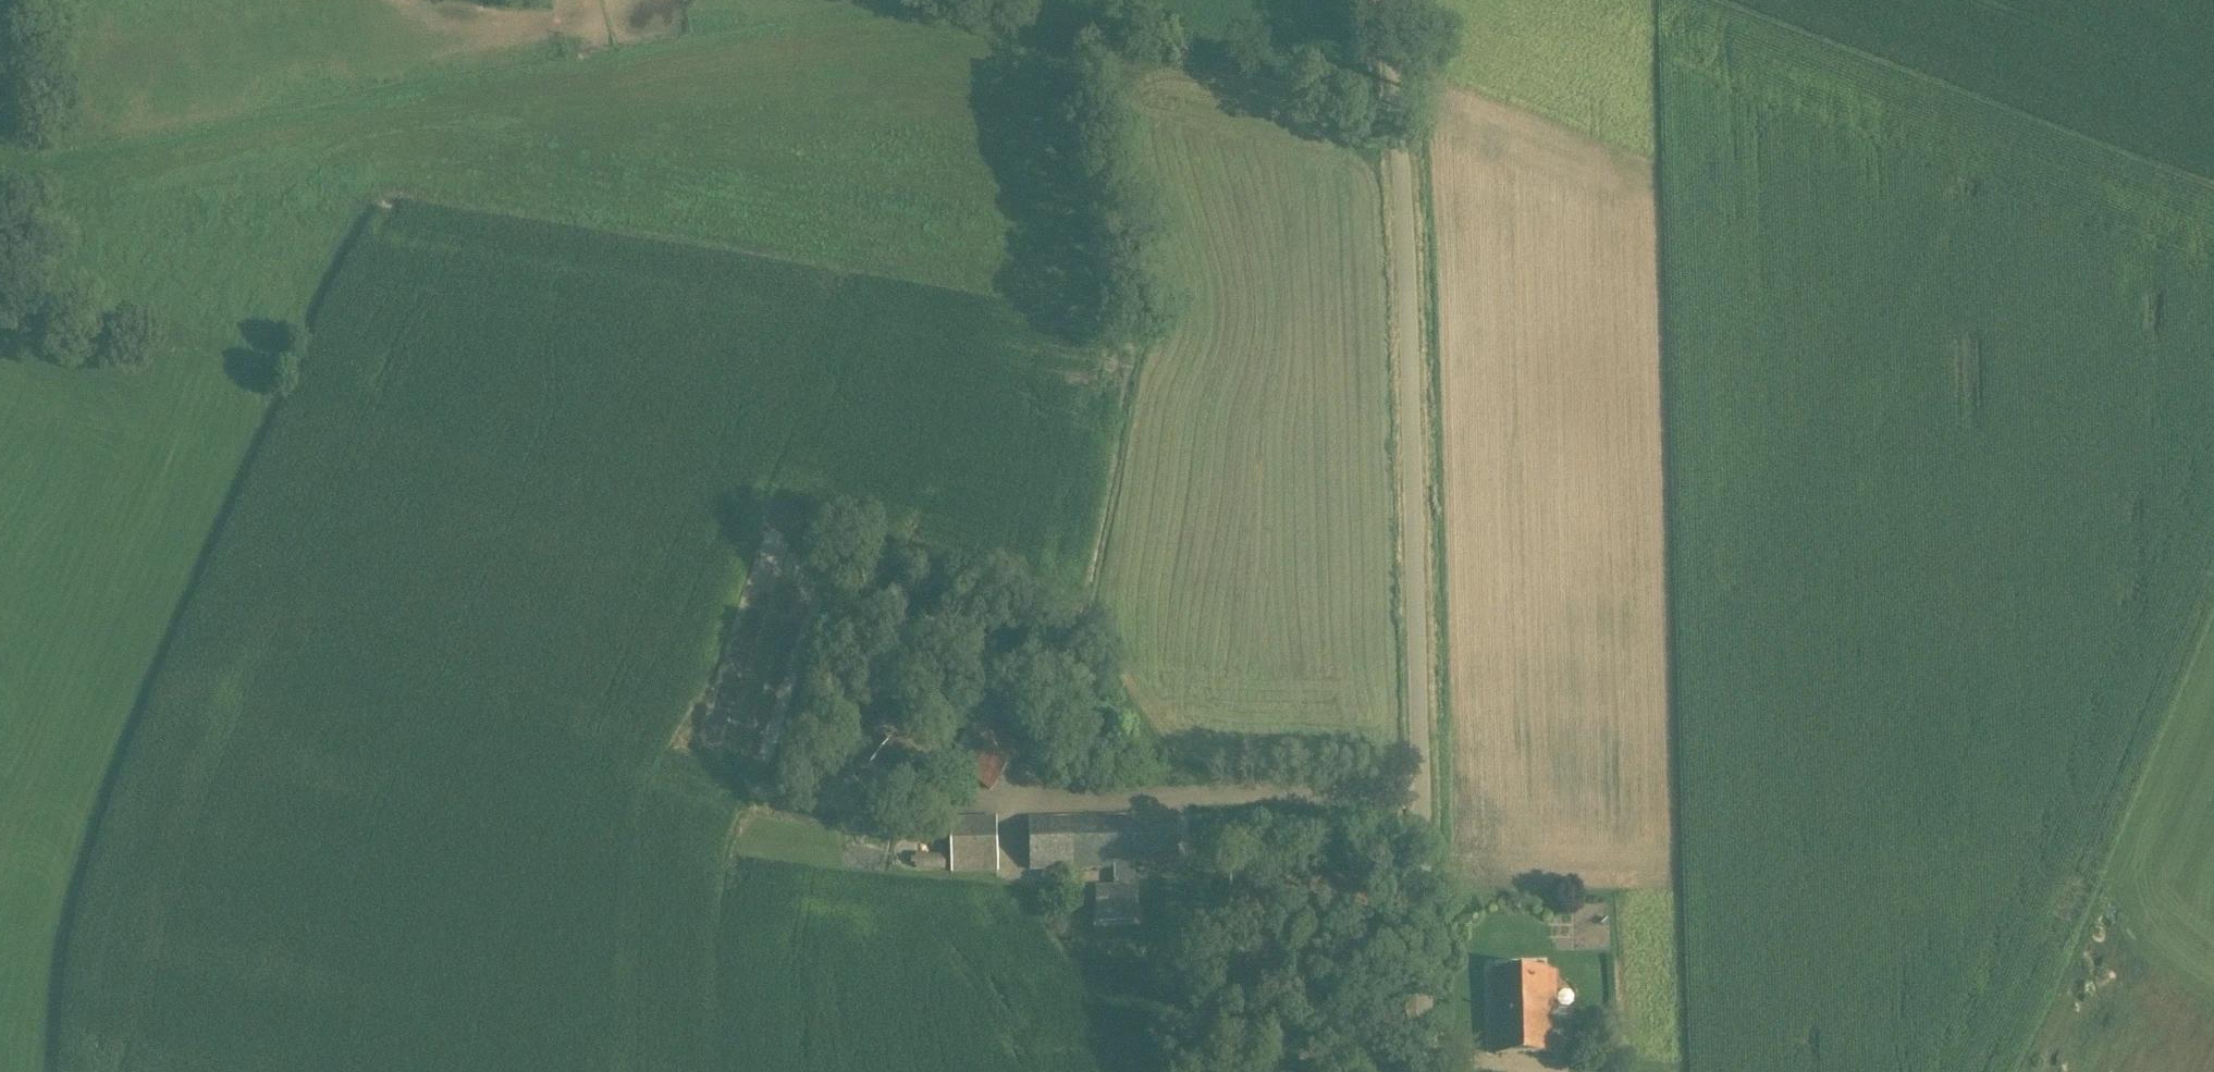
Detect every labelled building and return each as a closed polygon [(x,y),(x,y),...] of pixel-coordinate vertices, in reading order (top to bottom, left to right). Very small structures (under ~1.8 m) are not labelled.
[(952,756),(991,792),(1029,751),(989,713),(983,720),(970,708),(943,736),(956,750),(952,756)] [(945,779),(893,736),(863,771),(915,815),(945,779)] [(997,817),(950,817),(950,873),(997,873),(997,817)] [(1029,871),(1113,869),(1113,867),(1132,866),(1132,863),(1178,861),(1178,822),(1131,823),(1131,817),(1028,820),(1029,871)] [(915,870),(945,870),(945,856),(915,855),(915,859),(910,859),(910,865),(915,865),(915,870)] [(1113,867),(1113,869),(1114,888),(1097,889),(1098,922),(1135,921),(1135,888),(1133,888),(1132,866),(1113,867)] [(1549,1017),(1548,971),(1493,973),(1495,1056),(1550,1054),(1568,1054),(1568,1017),(1549,1017)]
